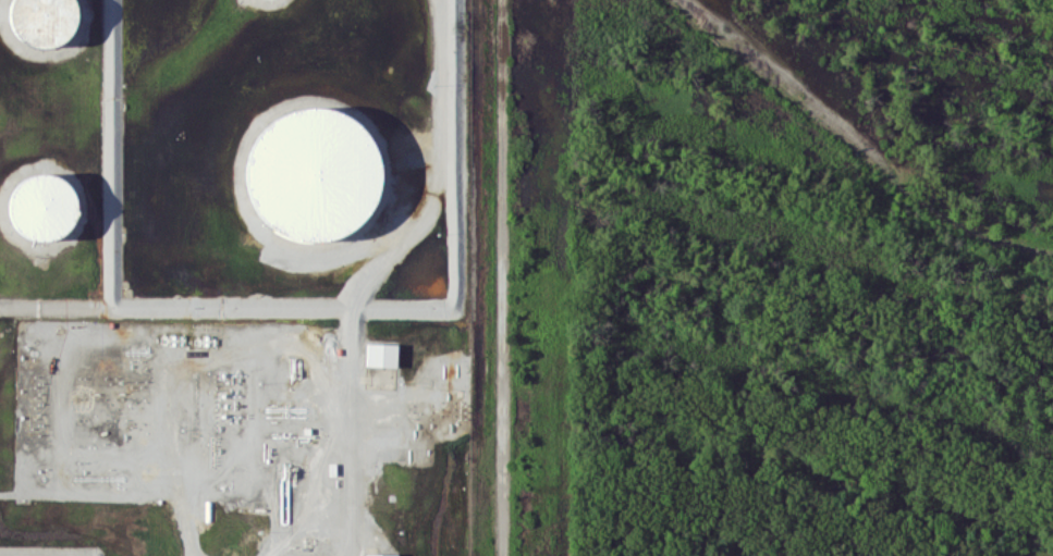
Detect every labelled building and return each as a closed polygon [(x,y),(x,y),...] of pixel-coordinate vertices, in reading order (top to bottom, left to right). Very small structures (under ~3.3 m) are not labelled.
[(72,0),(11,0),(12,45),(73,43),(72,0)] [(244,169),(248,196),(270,230),(305,240),(315,239),(317,232),(322,239),(336,237),(367,217),(379,177),(376,151),(355,118),(315,106),(288,110),(255,132),(244,169)] [(72,236),(72,176),(11,176),(11,236),(72,236)] [(396,343),(366,342),(365,365),(395,366),(396,343)]
